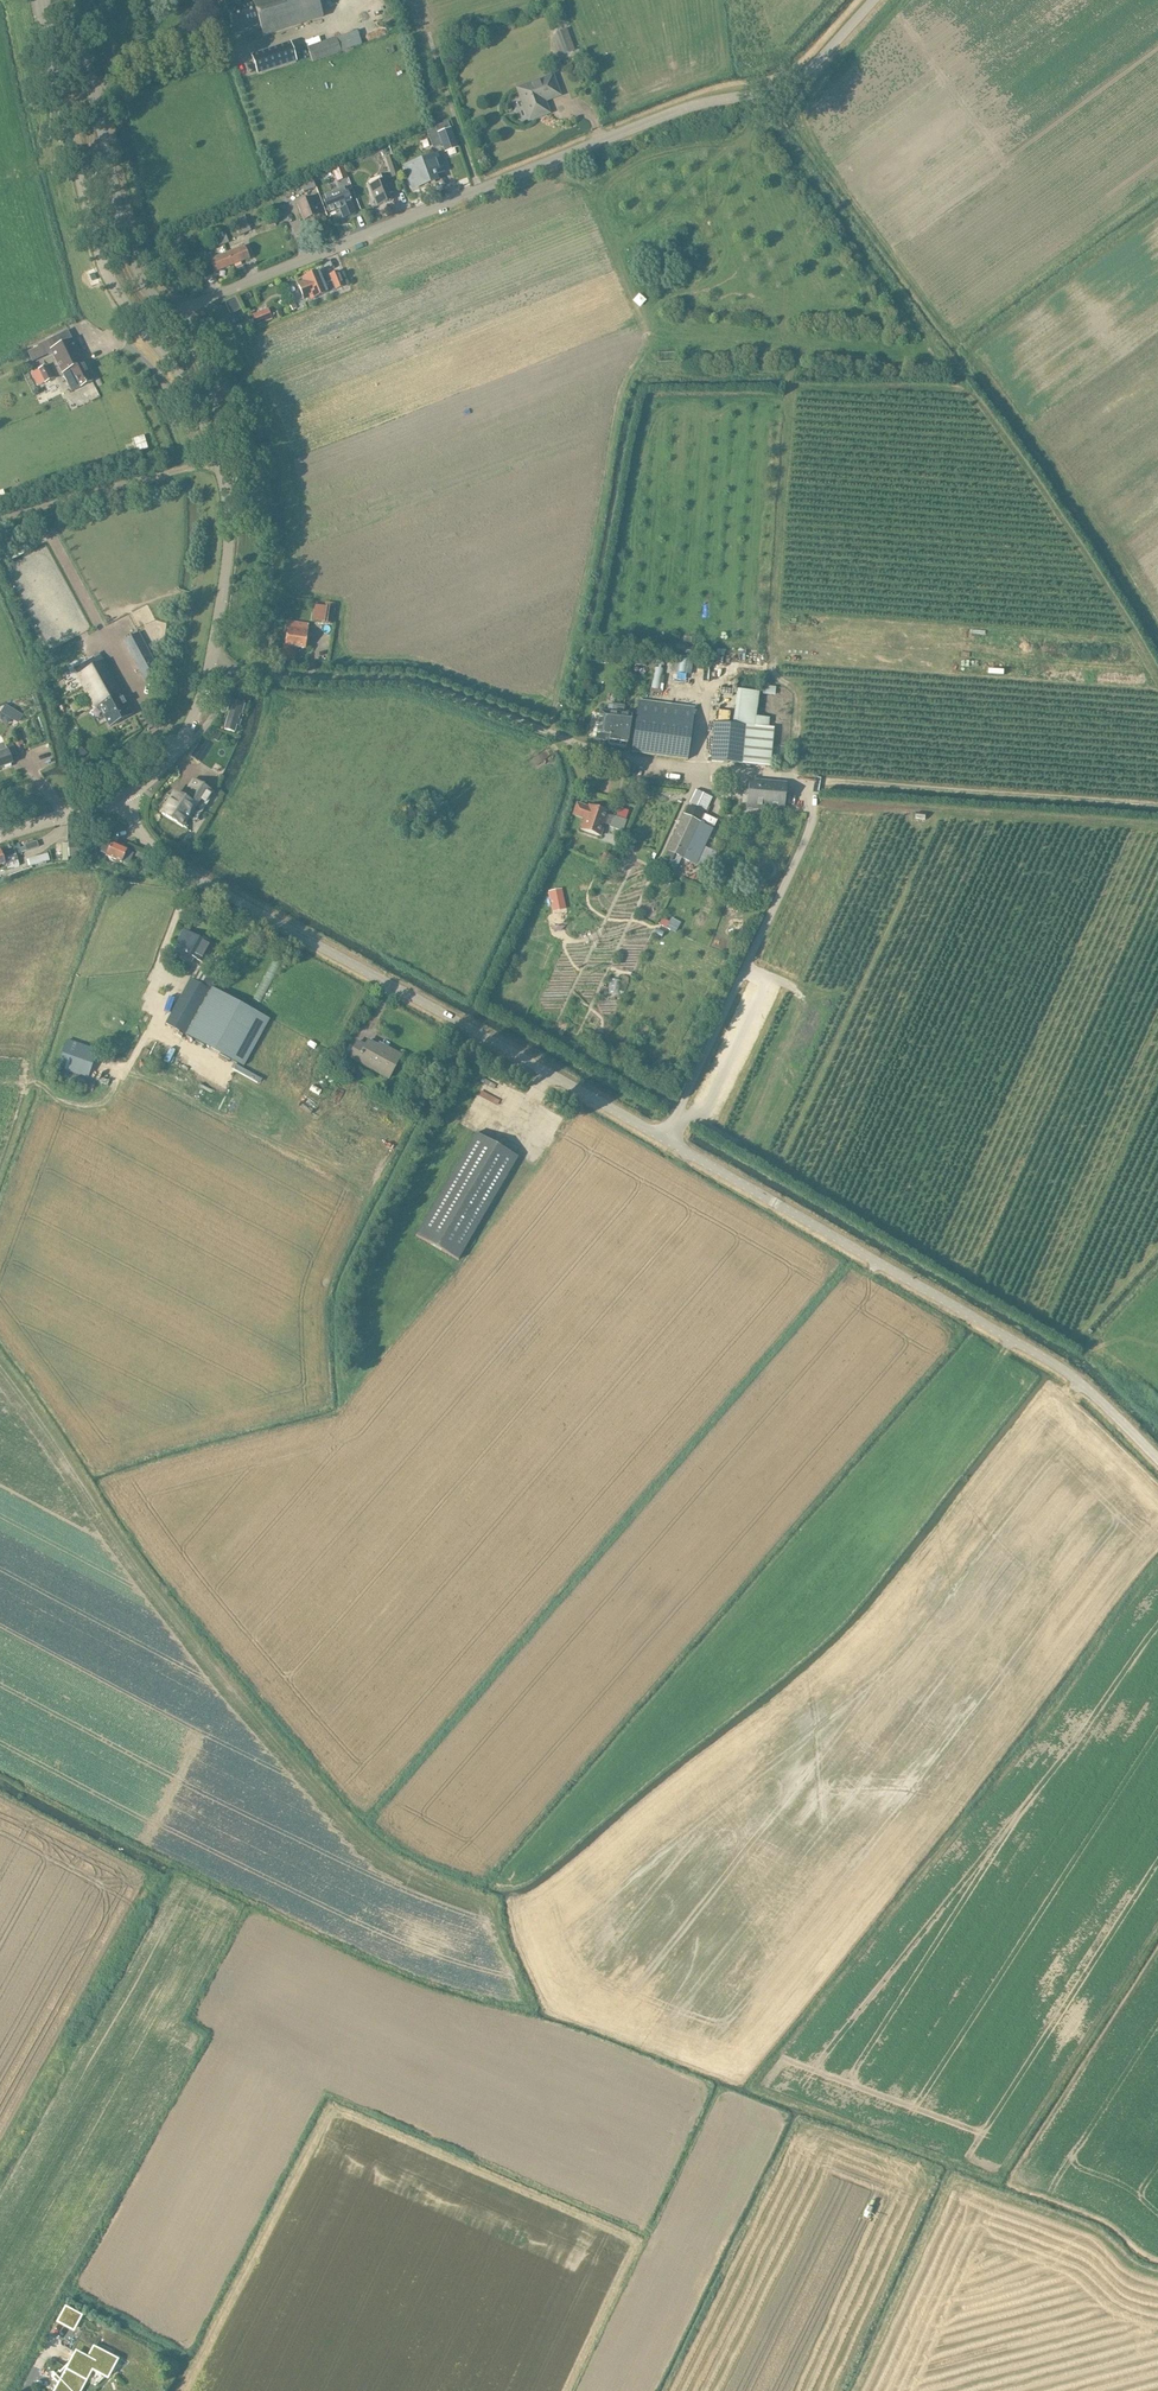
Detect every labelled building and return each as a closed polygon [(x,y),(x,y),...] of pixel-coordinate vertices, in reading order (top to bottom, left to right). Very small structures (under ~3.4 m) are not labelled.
[(316,0),(246,0),(239,3),(238,0),(223,0),(236,38),(261,29),(265,38),(323,18),(316,0)] [(564,55),(574,51),(566,29),(555,33),(564,55)] [(336,38),(307,48),(312,62),(341,52),(362,45),(357,31),(336,38)] [(258,75),(296,63),(290,45),(252,58),(258,75)] [(518,90),(529,119),(534,118),(536,119),(541,117),(542,114),(547,113),(543,103),(545,100),(558,95),(551,78),(518,90)] [(436,127),(445,152),(456,148),(447,123),(436,127)] [(432,148),(441,145),(435,129),(427,132),(432,148)] [(434,174),(441,172),(436,157),(404,168),(410,183),(420,180),(422,185),(435,180),(434,177),(435,177),(434,174)] [(386,160),(393,178),(398,177),(391,158),(386,160)] [(333,172),(337,183),(348,179),(343,168),(333,172)] [(394,192),(386,173),(379,176),(381,181),(367,186),(376,208),(390,203),(387,194),(394,192)] [(311,179),(299,183),(302,193),(314,188),(311,179)] [(344,189),(322,198),(328,213),(336,210),(335,207),(338,206),(343,218),(354,213),(350,202),(351,202),(350,200),(349,200),(344,189)] [(320,216),(313,198),(297,204),(304,222),(320,216)] [(240,235),(251,231),(244,216),(233,221),(240,235)] [(273,219),(263,222),(266,230),(275,226),(273,219)] [(219,248),(228,244),(224,234),(215,237),(219,248)] [(249,261),(244,248),(233,253),(227,255),(231,267),(249,261)] [(231,267),(227,255),(210,262),(214,274),(231,267)] [(326,294),(334,291),(333,291),(336,290),(338,295),(343,293),(336,274),(321,280),(318,273),(301,280),(302,283),(296,285),(302,301),(308,299),(309,301),(326,294)] [(235,297),(224,302),(230,314),(241,309),(235,297)] [(251,316),(256,326),(272,320),(268,309),(251,316)] [(92,383),(66,331),(37,345),(38,347),(27,352),(32,363),(51,353),(61,375),(71,394),(92,383)] [(53,379),(47,367),(38,371),(44,384),(53,379)] [(335,608),(335,603),(326,602),(325,606),(324,606),(322,623),(333,625),(335,608)] [(309,624),(289,622),(288,631),(286,646),(283,646),(281,659),(296,661),(298,646),(306,648),(309,624)] [(144,682),(160,673),(139,633),(123,641),(144,682)] [(608,654),(600,655),(601,663),(609,662),(608,654)] [(131,715),(99,656),(74,670),(95,708),(97,707),(109,727),(131,715)] [(664,658),(656,657),(649,688),(658,689),(664,658)] [(691,661),(672,659),(671,672),(689,675),(691,661)] [(762,686),(761,695),(775,696),(775,687),(762,686)] [(244,705),(247,692),(239,690),(234,694),(232,702),(230,701),(228,709),(230,710),(224,730),(234,733),(236,727),(239,728),(240,723),(237,722),(239,716),(241,717),(244,705)] [(732,725),(714,723),(710,761),(741,764),(770,767),(774,729),(768,728),(769,718),(756,717),(758,692),(736,690),(732,725)] [(691,722),(693,708),(639,701),(637,714),(632,752),(685,760),(691,722)] [(607,711),(600,710),(596,739),(609,741),(609,745),(625,748),(630,715),(623,713),(624,706),(607,704),(607,711)] [(16,712),(13,717),(20,721),(23,716),(16,712)] [(215,732),(211,739),(216,742),(220,735),(215,732)] [(12,743),(5,745),(4,743),(0,745),(0,769),(12,765),(10,758),(16,755),(12,743)] [(786,783),(748,780),(746,805),(783,808),(786,783)] [(167,818),(158,832),(159,833),(160,831),(178,843),(186,831),(190,833),(182,827),(189,817),(188,816),(194,808),(199,812),(211,794),(194,782),(182,800),(174,795),(161,815),(167,818)] [(697,807),(703,794),(695,790),(688,803),(697,807)] [(589,806),(588,808),(577,804),(573,815),(584,819),(580,830),(600,837),(604,824),(609,826),(609,828),(622,832),(626,821),(613,816),(612,817),(607,815),(608,812),(589,806)] [(688,807),(667,850),(695,864),(711,829),(710,828),(714,821),(702,815),(703,814),(688,807)] [(68,842),(69,856),(84,855),(83,841),(68,842)] [(106,854),(105,856),(121,863),(128,866),(133,854),(126,851),(127,849),(111,842),(110,846),(103,842),(99,851),(106,854)] [(17,859),(14,849),(0,854),(0,865),(5,863),(7,870),(19,866),(17,859)] [(662,920),(659,926),(666,929),(669,923),(662,920)] [(183,940),(173,957),(188,965),(192,958),(202,964),(213,944),(203,939),(202,940),(183,930),(179,938),(183,940)] [(184,1034),(211,987),(216,977),(197,966),(165,1023),(184,1034)] [(266,1018),(211,987),(184,1034),(184,1035),(239,1065),(243,1067),(269,1019),(266,1018)] [(87,1078),(97,1050),(67,1039),(57,1068),(87,1078)] [(401,1056),(386,1048),(385,1051),(368,1042),(365,1047),(357,1043),(349,1058),(388,1079),(401,1056)] [(339,1064),(344,1067),(347,1061),(342,1058),(339,1064)] [(517,1158),(476,1134),(416,1236),(457,1260),(517,1158)] [(92,2371),(107,2379),(118,2359),(93,2346),(87,2357),(75,2351),(67,2365),(59,2372),(58,2371),(51,2378),(57,2384),(53,2390),(81,2390),(92,2371)]
